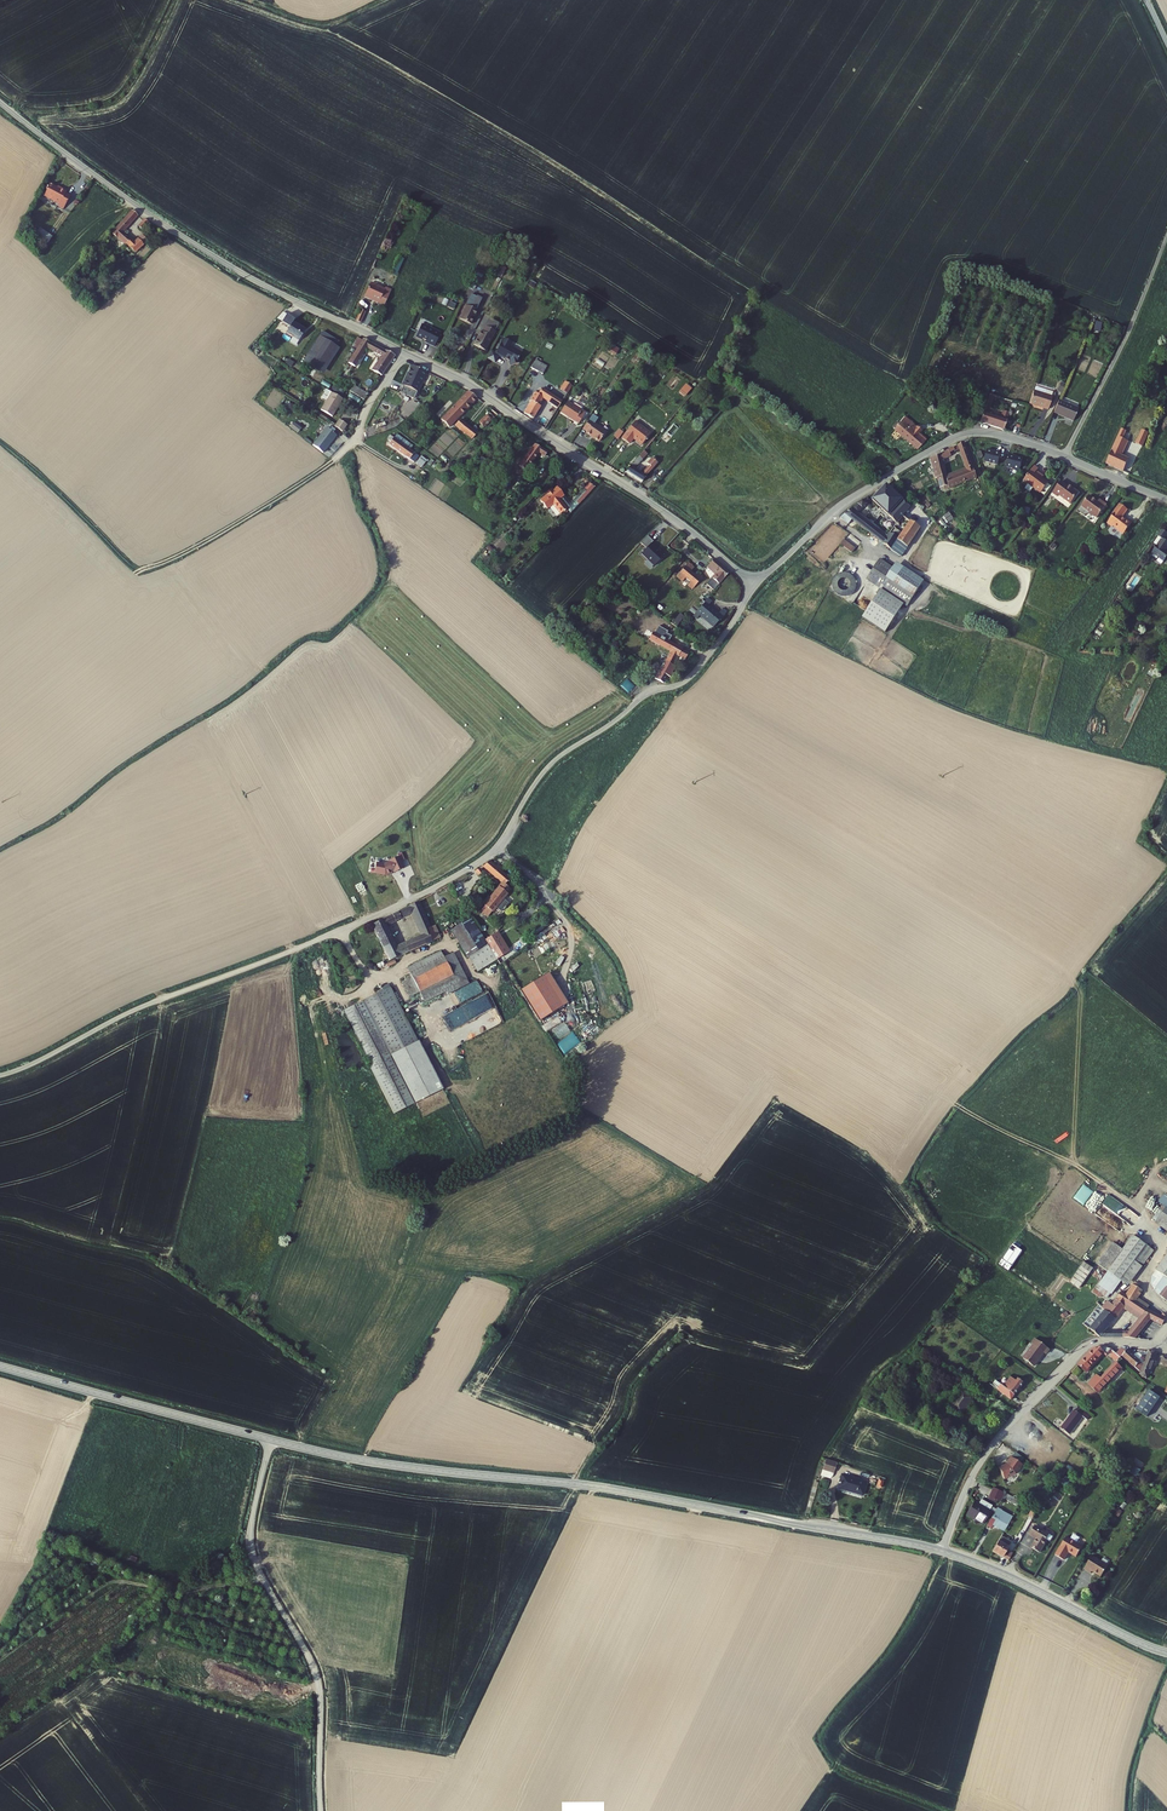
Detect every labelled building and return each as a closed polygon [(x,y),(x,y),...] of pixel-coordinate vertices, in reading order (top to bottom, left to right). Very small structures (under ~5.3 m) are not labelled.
[(77,196),(73,193),(74,192),(64,186),(62,187),(61,185),(56,183),(53,188),(53,191),(51,195),(66,204),(65,206),(70,209),(77,196)] [(131,246),(141,256),(154,243),(148,236),(141,244),(129,232),(145,217),(138,212),(117,234),(130,247),(131,246)] [(144,227),(149,231),(156,224),(150,220),(144,227)] [(58,237),(46,228),(41,234),(54,244),(58,237)] [(393,273),(398,275),(403,257),(398,256),(393,273)] [(375,283),(369,297),(380,302),(386,289),(375,283)] [(387,287),(386,289),(380,302),(389,306),(395,291),(387,287)] [(483,307),(473,302),(463,322),(474,328),(481,314),(480,313),(483,307)] [(369,312),(365,310),(360,321),(364,323),(369,312)] [(286,332),(289,326),(281,322),(277,328),(286,332)] [(297,322),(287,338),(303,349),(313,333),(297,322)] [(500,330),(491,324),(487,331),(485,330),(478,343),(489,349),(500,330)] [(438,348),(444,335),(426,326),(419,338),(426,341),(429,342),(429,343),(438,348)] [(343,350),(323,336),(304,362),(325,375),(343,350)] [(357,337),(352,345),(357,349),(363,340),(357,337)] [(364,339),(363,340),(357,349),(348,363),(355,368),(367,349),(379,357),(371,370),(383,376),(396,356),(364,339)] [(498,354),(495,352),(490,359),(498,363),(502,356),(512,362),(513,367),(522,365),(521,360),(525,354),(513,348),(516,344),(507,339),(498,354)] [(423,342),(419,351),(427,355),(431,346),(423,342)] [(619,351),(613,347),(610,352),(616,356),(619,351)] [(603,353),(597,361),(603,365),(609,357),(603,353)] [(534,362),(530,369),(542,376),(546,369),(534,362)] [(429,375),(416,367),(405,386),(404,386),(400,393),(414,400),(429,375)] [(679,391),(685,397),(693,387),(687,382),(679,391)] [(569,384),(564,392),(569,395),(574,388),(569,384)] [(359,386),(355,392),(369,401),(372,396),(359,386)] [(1056,392),(1037,386),(1035,391),(1054,397),(1056,392)] [(342,394),(337,391),(332,401),(337,403),(342,394)] [(535,403),(527,416),(536,421),(544,409),(543,408),(548,401),(561,409),(565,402),(546,391),(542,396),(539,393),(533,402),(535,403)] [(1054,397),(1035,391),(1031,403),(1031,404),(1050,410),(1054,397)] [(337,403),(331,413),(342,420),(352,401),(343,395),(342,394),(337,403)] [(470,394),(441,424),(449,431),(478,402),(470,394)] [(996,397),(991,394),(981,421),(1007,429),(1013,411),(1008,409),(1006,414),(991,409),(996,397)] [(573,401),(567,411),(583,422),(590,412),(573,401)] [(1082,410),(1062,402),(1056,414),(1077,422),(1082,410)] [(503,415),(496,410),(481,423),(486,429),(503,415)] [(335,426),(343,431),(348,424),(339,418),(335,426)] [(908,419),(904,424),(913,430),(916,428),(917,427),(908,419)] [(592,420),(585,431),(591,434),(590,435),(601,443),(609,432),(592,420)] [(290,426),(298,432),(302,427),(293,421),(290,426)] [(454,429),(460,433),(471,440),(474,442),(478,436),(460,423),(454,429)] [(618,423),(611,433),(612,434),(614,435),(621,425),(619,424),(618,423)] [(904,424),(898,431),(920,449),(928,439),(921,433),(916,428),(913,430),(904,424)] [(349,425),(345,431),(352,436),(356,430),(349,425)] [(636,425),(624,440),(630,446),(634,440),(643,447),(651,437),(636,425)] [(1123,427),(1108,461),(1126,469),(1131,457),(1119,452),(1126,437),(1143,444),(1146,437),(1123,427)] [(626,434),(621,431),(616,438),(620,441),(626,434)] [(335,432),(322,450),(332,458),(346,441),(335,432)] [(391,441),(389,443),(414,461),(419,454),(410,448),(413,443),(399,433),(396,437),(392,434),(388,439),(391,441)] [(538,445),(527,460),(522,466),(529,471),(541,454),(547,459),(552,452),(546,448),(544,449),(538,445)] [(933,457),(939,479),(942,477),(943,485),(946,484),(950,483),(949,475),(946,460),(962,453),(967,468),(967,470),(951,477),(952,482),(954,486),(978,476),(968,445),(933,457)] [(1000,451),(991,449),(988,461),(1001,464),(1003,453),(1000,452),(1000,451)] [(633,463),(627,471),(645,481),(660,462),(652,456),(649,459),(652,461),(642,472),(636,466),(645,456),(648,458),(650,455),(645,450),(633,463)] [(1026,457),(1013,454),(1010,465),(1016,467),(1016,468),(1023,470),(1026,457)] [(422,455),(419,459),(424,463),(427,460),(422,455)] [(894,460),(898,463),(908,458),(904,455),(894,460)] [(1037,465),(1027,479),(1045,492),(1052,481),(1043,475),(1039,472),(1041,468),(1037,465)] [(967,468),(949,475),(950,483),(952,482),(951,477),(967,470),(967,468)] [(576,503),(574,506),(576,507),(595,487),(590,482),(573,500),(576,503)] [(1077,505),(1085,494),(1080,489),(1079,490),(1075,487),(1068,482),(1059,494),(1063,497),(1065,495),(1077,505)] [(853,510),(845,518),(852,524),(856,520),(903,557),(925,527),(908,514),(914,507),(887,486),(877,499),(873,495),(866,501),(870,505),(876,500),(886,509),(897,518),(902,521),(891,537),(886,533),(862,514),(867,508),(862,504),(853,510)] [(567,497),(560,489),(556,492),(555,490),(548,497),(549,498),(544,503),(551,511),(556,506),(565,515),(571,509),(563,500),(567,497)] [(1112,507),(1105,501),(1103,503),(1094,497),(1083,512),(1089,517),(1095,514),(1102,520),(1112,507)] [(1124,516),(1130,509),(1123,504),(1110,523),(1115,527),(1116,525),(1127,534),(1135,523),(1124,516)] [(895,522),(886,533),(891,537),(902,521),(897,518),(886,509),(884,513),(895,522)] [(1164,528),(1160,534),(1164,537),(1155,551),(1156,552),(1160,555),(1166,560),(1166,539),(1166,538),(1166,530),(1164,528)] [(658,539),(653,534),(646,541),(652,546),(647,551),(660,564),(669,553),(662,548),(663,547),(657,541),(658,539)] [(852,552),(856,548),(846,538),(841,543),(852,552)] [(715,575),(711,580),(718,585),(729,573),(713,559),(705,567),(715,575)] [(883,559),(870,579),(909,605),(915,597),(885,579),(894,566),(883,559)] [(897,568),(889,578),(916,595),(927,580),(900,562),(897,568)] [(691,563),(683,573),(688,578),(694,583),(691,586),(696,590),(706,577),(696,570),(693,573),(689,568),(693,564),(691,563)] [(897,568),(894,566),(885,579),(915,597),(916,595),(889,578),(897,568)] [(847,572),(843,571),(842,589),(844,590),(844,595),(855,595),(856,576),(849,575),(849,569),(847,569),(847,572)] [(683,585),(688,578),(683,573),(677,580),(683,585)] [(704,607),(696,617),(704,623),(706,619),(718,629),(729,616),(725,613),(722,616),(713,609),(717,605),(711,599),(707,603),(704,607)] [(672,622),(677,625),(685,616),(680,612),(672,622)] [(694,630),(689,626),(684,631),(690,635),(694,630)] [(661,629),(658,633),(687,649),(690,644),(661,629)] [(664,667),(657,678),(667,684),(671,677),(674,678),(681,667),(679,665),(684,656),(691,660),(695,653),(687,649),(658,633),(653,641),(674,653),(666,667),(664,667)] [(654,665),(649,673),(654,676),(659,669),(654,665)] [(386,866),(378,868),(380,877),(388,876),(389,877),(394,874),(394,873),(396,872),(397,873),(406,869),(400,857),(386,866)] [(493,863),(488,868),(506,884),(510,886),(515,880),(504,872),(506,870),(501,866),(499,868),(493,863)] [(503,889),(489,908),(497,914),(515,890),(510,886),(506,884),(502,889),(503,889)] [(430,930),(435,928),(422,901),(412,907),(412,908),(375,927),(394,962),(436,943),(430,930)] [(480,924),(460,933),(481,977),(501,968),(480,924)] [(430,930),(436,943),(444,939),(438,927),(435,928),(430,930)] [(406,982),(413,999),(423,994),(458,979),(450,960),(447,954),(412,969),(416,978),(406,982)] [(472,985),(459,956),(450,960),(458,979),(423,994),(428,1004),(472,985)] [(549,972),(521,988),(539,1020),(568,1004),(549,972)] [(420,1043),(395,988),(348,1009),(373,1065),(420,1043)] [(503,1022),(497,1008),(472,1020),(478,1033),(503,1022)] [(554,1029),(558,1037),(571,1031),(566,1022),(554,1029)] [(564,1053),(582,1043),(576,1032),(558,1042),(564,1053)] [(442,1091),(420,1043),(373,1065),(371,1065),(393,1114),(442,1091)] [(1075,1197),(1084,1204),(1095,1191),(1085,1184),(1075,1197)] [(1103,1203),(1096,1212),(1119,1230),(1126,1221),(1103,1203)] [(1154,1222),(1166,1231),(1166,1206),(1166,1205),(1154,1222)] [(1108,1271),(1122,1282),(1125,1284),(1152,1250),(1134,1236),(1108,1271)] [(1015,1244),(1010,1240),(995,1260),(1005,1267),(1020,1247),(1015,1244)] [(1166,1288),(1166,1285),(1166,1253),(1150,1278),(1150,1284),(1151,1288),(1154,1291),(1159,1283),(1166,1288)] [(1084,1261),(1071,1281),(1080,1287),(1094,1267),(1084,1261)] [(1099,1284),(1113,1295),(1122,1282),(1108,1271),(1099,1284)] [(1154,1291),(1165,1298),(1166,1295),(1166,1289),(1166,1288),(1159,1283),(1154,1291)] [(1091,1329),(1089,1331),(1100,1339),(1115,1338),(1116,1332),(1106,1332),(1123,1308),(1139,1319),(1129,1333),(1126,1339),(1135,1340),(1150,1319),(1163,1327),(1166,1320),(1163,1317),(1165,1313),(1158,1308),(1156,1312),(1156,1313),(1153,1311),(1142,1304),(1143,1301),(1138,1298),(1144,1291),(1134,1284),(1127,1294),(1123,1291),(1112,1306),(1107,1313),(1105,1311),(1091,1329)] [(1108,1300),(1113,1295),(1099,1284),(1095,1290),(1102,1295),(1103,1296),(1108,1300)] [(1112,1306),(1108,1303),(1103,1310),(1105,1311),(1107,1313),(1112,1306)] [(1050,1350),(1036,1339),(1032,1344),(1034,1346),(1024,1360),(1034,1367),(1044,1353),(1046,1355),(1050,1350)] [(1080,1366),(1087,1373),(1104,1353),(1107,1355),(1112,1350),(1104,1347),(1100,1348),(1097,1351),(1095,1349),(1080,1366)] [(1121,1349),(1117,1354),(1121,1358),(1121,1359),(1123,1357),(1140,1372),(1146,1359),(1142,1357),(1139,1361),(1128,1351),(1121,1349)] [(1117,1354),(1113,1351),(1112,1350),(1107,1355),(1116,1363),(1121,1358),(1117,1354)] [(1150,1351),(1139,1376),(1146,1379),(1158,1355),(1150,1351)] [(895,1363),(889,1373),(892,1375),(899,1365),(895,1363)] [(1092,1387),(1100,1394),(1109,1385),(1123,1369),(1116,1363),(1102,1379),(1100,1377),(1093,1385),(1092,1387)] [(1097,1375),(1091,1383),(1093,1385),(1100,1377),(1097,1375)] [(992,1379),(988,1384),(1011,1401),(1023,1383),(1017,1378),(1015,1381),(1009,1377),(1002,1386),(992,1379)] [(1148,1416),(1161,1397),(1149,1389),(1136,1408),(1148,1416)] [(966,1393),(952,1411),(964,1419),(977,1401),(966,1393)] [(1059,1427),(1068,1434),(1082,1417),(1081,1416),(1085,1411),(1077,1405),(1073,1410),(1072,1409),(1059,1427)] [(1001,1464),(996,1466),(1001,1478),(1012,1473),(1019,1464),(1008,1455),(1003,1464),(1001,1464)] [(837,1465),(826,1462),(823,1473),(834,1476),(837,1465)] [(1137,1476),(1141,1469),(1134,1464),(1129,1470),(1137,1476)] [(1051,1488),(1054,1483),(1042,1474),(1038,1479),(1051,1488)] [(843,1477),(839,1489),(863,1496),(867,1483),(843,1477)] [(987,1496),(992,1498),(996,1489),(992,1487),(987,1496)] [(992,1498),(996,1501),(1001,1492),(996,1489),(992,1498)] [(1006,1494),(1001,1492),(996,1501),(1000,1503),(1006,1494)] [(966,1518),(981,1525),(982,1526),(991,1508),(980,1502),(977,1507),(973,1505),(966,1518)] [(1038,1510),(1028,1505),(1026,1508),(1032,1511),(1029,1515),(1034,1518),(1038,1510)] [(993,1526),(1004,1532),(1010,1522),(1012,1519),(1002,1513),(1002,1512),(997,1509),(987,1526),(991,1528),(993,1526)] [(705,1521),(698,1518),(692,1531),(695,1533),(692,1540),(696,1542),(705,1521)] [(1032,1548),(1040,1553),(1047,1540),(1046,1539),(1049,1534),(1035,1526),(1030,1535),(1037,1539),(1032,1548)] [(1001,1537),(998,1542),(992,1553),(1002,1559),(1006,1552),(1011,1543),(1001,1537)] [(1081,1550),(1065,1540),(1054,1558),(1062,1563),(1067,1555),(1075,1560),(1081,1550)] [(1012,1555),(1006,1552),(1002,1559),(1007,1562),(1012,1555)] [(1095,1572),(1104,1578),(1111,1567),(1094,1556),(1086,1570),(1094,1575),(1095,1572)]
